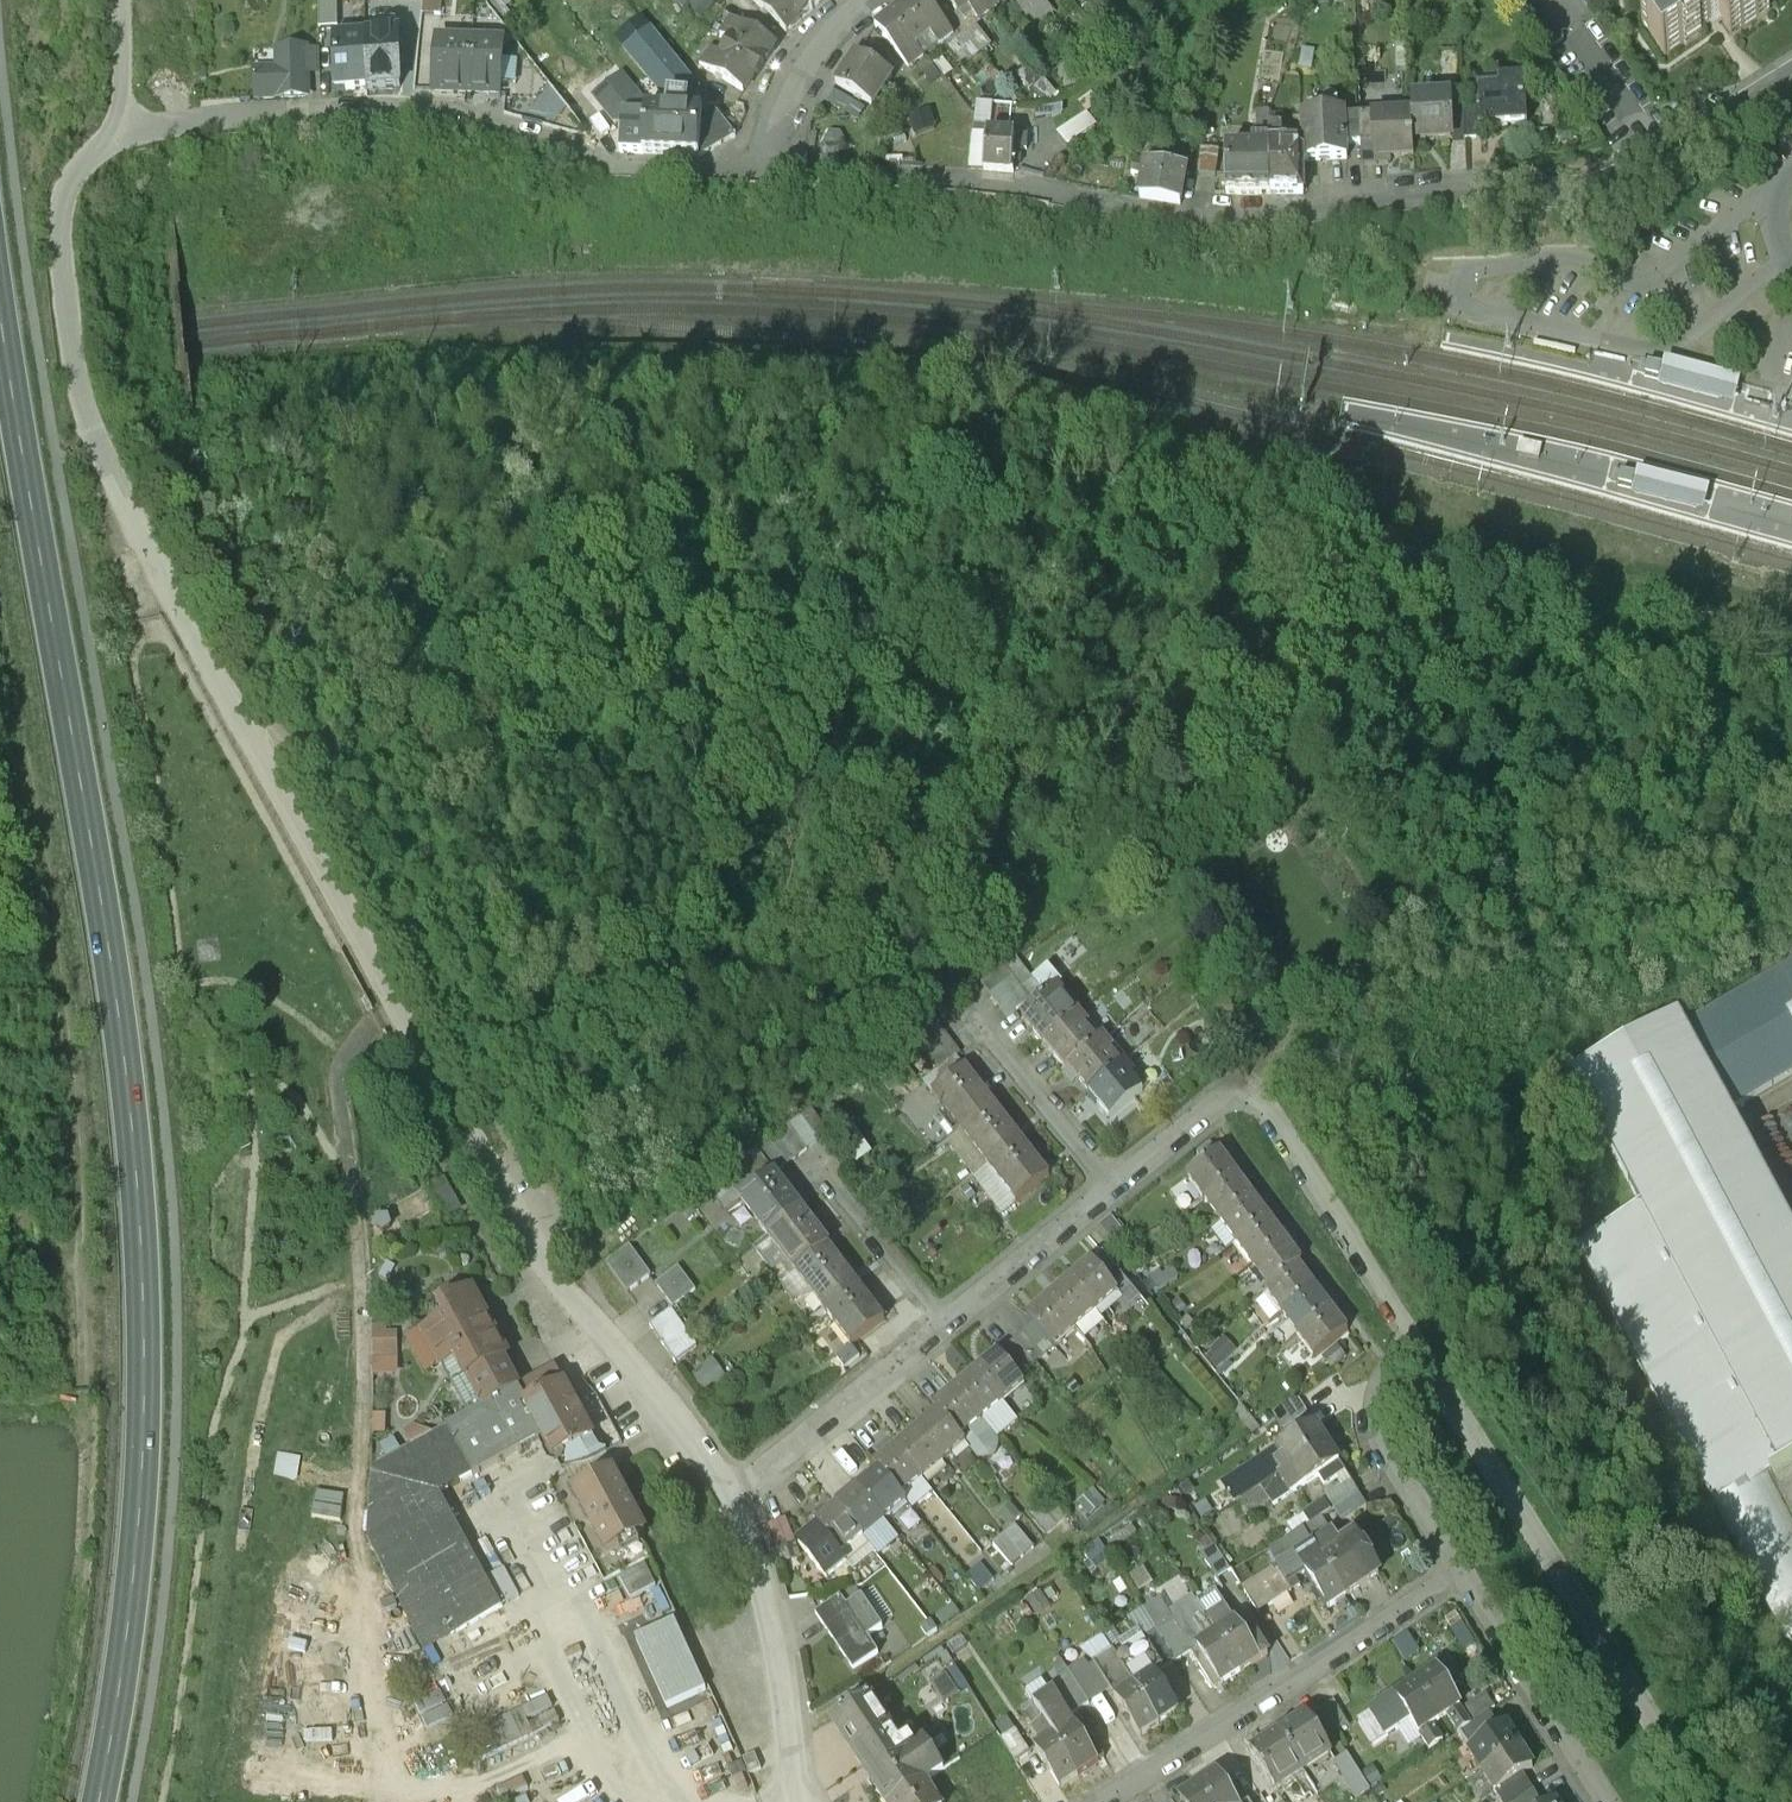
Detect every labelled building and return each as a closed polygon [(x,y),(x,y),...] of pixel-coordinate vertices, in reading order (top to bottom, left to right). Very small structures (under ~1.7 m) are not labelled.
[(318,26),(337,25),(337,0),(318,0),(318,26)] [(450,0),(429,0),(429,13),(449,14),(450,0)] [(705,22),(722,4),(718,0),(680,0),(705,22)] [(760,10),(770,0),(751,0),(760,10)] [(760,10),(788,37),(802,23),(803,23),(815,11),(814,11),(825,0),(770,0),(760,10)] [(876,30),(900,62),(916,50),(931,39),(946,27),(926,0),(915,0),(876,30)] [(958,15),(958,14),(963,20),(972,13),(967,7),(977,0),(946,0),(958,15)] [(967,7),(972,13),(977,20),(999,4),(996,0),(977,0),(967,7)] [(1030,30),(1059,13),(1051,0),(1022,0),(1015,4),(1030,30)] [(1667,6),(1642,22),(1665,56),(1720,19),(1732,37),(1770,11),(1763,1),(1764,0),(1663,0),(1667,6)] [(714,116),(650,34),(650,35),(639,21),(629,29),(690,109),(700,122),(714,116)] [(732,24),(722,40),(734,47),(744,31),(732,24)] [(946,27),(931,39),(939,50),(954,38),(946,27)] [(971,66),(998,48),(984,27),(957,45),(971,66)] [(778,52),(745,30),(744,31),(734,47),(724,62),(713,79),(746,100),(757,83),(757,84),(767,69),(778,52)] [(399,33),(366,34),(368,91),(401,90),(399,33)] [(366,34),(333,35),(334,92),(368,91),(366,34)] [(467,98),(472,47),(439,44),(435,96),(467,98)] [(505,50),(472,47),(467,98),(500,101),(505,50)] [(306,96),(306,74),(305,50),(279,51),(279,70),(258,71),(258,97),(306,96)] [(319,50),(305,50),(306,74),(320,74),(319,50)] [(916,50),(900,62),(909,73),(924,61),(916,50)] [(724,62),(712,54),(701,71),(713,79),(724,62)] [(895,83),(858,60),(837,93),(874,116),(895,83)] [(1500,94),(1477,95),(1479,119),(1479,134),(1480,134),(1527,132),(1525,86),(1499,87),(1500,94)] [(637,108),(622,89),(611,97),(614,101),(610,104),(616,111),(620,108),(626,116),(637,108)] [(670,123),(650,122),(649,128),(646,165),(701,169),(705,125),(703,125),(689,124),(690,109),(671,106),(670,123)] [(1450,106),(1412,108),(1413,125),(1414,151),(1452,149),(1451,121),(1450,106)] [(737,147),(714,116),(700,122),(703,125),(705,125),(701,169),(737,147)] [(1020,120),(998,118),(996,131),(1019,133),(1020,120)] [(1479,119),(1465,120),(1466,149),(1481,148),(1480,134),(1479,134),(1479,119)] [(1465,120),(1451,121),(1452,149),(1466,149),(1465,120)] [(1081,144),(1092,159),(1119,137),(1107,123),(1081,144)] [(1283,155),(1282,124),(1269,124),(1269,155),(1270,155),(1283,155)] [(1347,124),(1302,126),(1304,164),(1305,170),(1304,173),(1349,171),(1349,157),(1347,128),(1347,124)] [(1413,125),(1375,127),(1376,156),(1377,170),(1415,168),(1414,151),(1413,125)] [(649,128),(626,126),(623,163),(646,165),(649,128)] [(1375,127),(1361,128),(1362,157),(1376,156),(1375,127)] [(1361,128),(1347,128),(1349,157),(1362,157),(1361,128)] [(1193,148),(1152,143),(1142,213),(1183,219),(1193,148)] [(1016,150),(989,148),(986,188),(1014,190),(1016,163),(1016,150)] [(1029,151),(1016,150),(1016,163),(1028,164),(1029,151)] [(1253,155),(1253,161),(1240,161),(1240,163),(1227,163),(1227,207),(1240,207),(1240,208),(1258,207),(1270,207),(1270,155),(1269,155),(1253,155)] [(1289,164),(1289,155),(1283,155),(1270,155),(1270,207),(1304,207),(1304,173),(1304,164),(1289,164)] [(1663,361),(1648,357),(1647,362),(1645,369),(1659,373),(1663,361)] [(1790,393),(1782,416),(1791,420),(1791,389),(1790,393)] [(1635,465),(1620,462),(1619,468),(1617,474),(1631,478),(1635,465)] [(1026,949),(1003,966),(1013,977),(1022,989),(1030,1000),(1042,990),(1026,970),(1037,962),(1026,949)] [(1759,970),(1765,982),(1684,1029),(1732,1112),(1791,1077),(1791,951),(1759,970)] [(1003,966),(981,982),(991,994),(1013,977),(1003,966)] [(1013,977),(991,994),(999,1006),(1022,989),(1013,977)] [(1059,987),(1023,1017),(1037,1033),(1044,1043),(1077,1016),(1064,1001),(1068,997),(1059,987)] [(1022,989),(999,1006),(1008,1017),(1030,1000),(1022,989)] [(1077,1016),(1044,1043),(1066,1069),(1069,1066),(1098,1042),(1086,1028),(1091,1024),(1081,1013),(1077,1016)] [(935,1017),(912,1034),(921,1047),(943,1028),(935,1017)] [(1791,1459),(1791,1228),(1732,1112),(1684,1029),(1678,1017),(1568,1077),(1641,1207),(1768,1465),(1770,1471),(1791,1459)] [(943,1028),(921,1047),(931,1059),(953,1040),(943,1028)] [(1098,1042),(1069,1066),(1091,1092),(1124,1065),(1113,1051),(1117,1048),(1106,1036),(1098,1042)] [(953,1040),(931,1059),(939,1070),(957,1056),(962,1051),(953,1040)] [(1124,1065),(1091,1092),(1112,1118),(1145,1091),(1133,1077),(1138,1073),(1128,1062),(1124,1065)] [(965,1066),(933,1091),(961,1128),(993,1102),(965,1066)] [(993,1102),(961,1128),(989,1164),(1021,1139),(993,1102)] [(827,1134),(810,1111),(800,1119),(817,1142),(827,1134)] [(817,1142),(800,1119),(789,1127),(806,1150),(817,1142)] [(806,1150),(789,1127),(778,1135),(795,1158),(806,1150)] [(795,1158),(778,1135),(768,1143),(784,1167),(795,1158)] [(1021,1139),(989,1164),(1018,1202),(1051,1177),(1021,1139)] [(1203,1161),(1186,1175),(1201,1196),(1237,1172),(1220,1148),(1217,1151),(1211,1142),(1197,1152),(1203,1161)] [(784,1167),(768,1143),(757,1152),(774,1175),(784,1167)] [(1237,1172),(1201,1196),(1217,1218),(1253,1194),(1237,1172)] [(774,1175),(740,1200),(767,1236),(801,1211),(774,1175)] [(1253,1194),(1217,1218),(1233,1240),(1268,1216),(1253,1194)] [(1768,1465),(1641,1207),(1580,1242),(1711,1497),(1768,1465)] [(828,1247),(801,1211),(767,1236),(795,1272),(828,1247)] [(1130,1237),(1110,1214),(1098,1223),(1116,1244),(1130,1237)] [(1268,1216),(1233,1240),(1250,1262),(1284,1238),(1268,1216)] [(1284,1238),(1250,1262),(1267,1287),(1297,1263),(1300,1261),(1284,1238)] [(828,1247),(795,1272),(823,1309),(856,1284),(828,1247)] [(651,1277),(629,1248),(605,1266),(626,1296),(651,1277)] [(1114,1265),(1103,1251),(1092,1260),(1104,1274),(1114,1265)] [(1104,1274),(1092,1260),(1070,1278),(1097,1310),(1119,1293),(1104,1274)] [(1297,1263),(1267,1287),(1264,1289),(1280,1309),(1314,1286),(1297,1263)] [(1170,1267),(1146,1281),(1152,1292),(1179,1277),(1174,1269),(1170,1267)] [(679,1270),(657,1287),(673,1308),(695,1291),(679,1270)] [(1070,1278),(1049,1296),(1076,1328),(1097,1310),(1070,1278)] [(856,1284),(823,1309),(852,1346),(885,1321),(856,1284)] [(1314,1286),(1280,1309),(1296,1332),(1330,1308),(1314,1286)] [(470,1296),(440,1312),(446,1323),(422,1335),(440,1369),(453,1363),(463,1382),(467,1380),(482,1409),(483,1412),(516,1394),(499,1363),(505,1360),(487,1327),(482,1326),(476,1316),(479,1312),(470,1296)] [(1076,1328),(1049,1296),(1027,1314),(1035,1324),(1054,1346),(1076,1328)] [(1177,1313),(1186,1306),(1178,1296),(1169,1304),(1177,1313)] [(1330,1308),(1296,1332),(1314,1357),(1348,1331),(1330,1308)] [(671,1310),(650,1326),(676,1364),(697,1348),(671,1310)] [(1181,1320),(1187,1328),(1194,1322),(1189,1315),(1181,1320)] [(1054,1346),(1035,1324),(1022,1334),(1041,1357),(1054,1346)] [(1041,1357),(1022,1334),(1011,1343),(1030,1366),(1041,1357)] [(1237,1349),(1222,1334),(1208,1348),(1211,1351),(1206,1355),(1217,1367),(1237,1349)] [(1030,1366),(1011,1343),(998,1354),(1017,1377),(1030,1366)] [(997,1353),(975,1371),(1001,1403),(1024,1385),(1017,1377),(998,1354),(997,1353)] [(1001,1403),(975,1371),(954,1388),(981,1420),(1001,1403)] [(591,1437),(553,1374),(516,1394),(544,1443),(553,1458),(591,1437)] [(981,1420),(954,1388),(933,1406),(938,1412),(959,1438),(981,1420)] [(516,1394),(483,1412),(482,1409),(443,1429),(445,1433),(454,1449),(443,1456),(460,1487),(471,1480),(472,1482),(544,1443),(516,1394)] [(1299,1395),(1275,1411),(1285,1425),(1308,1409),(1299,1395)] [(959,1438),(938,1412),(916,1430),(943,1462),(965,1444),(959,1438)] [(1317,1424),(1279,1446),(1278,1445),(1261,1455),(1260,1455),(1222,1479),(1235,1500),(1262,1484),(1291,1466),(1328,1443),(1317,1424)] [(943,1462),(916,1430),(895,1447),(922,1479),(943,1462)] [(502,1610),(440,1500),(472,1482),(471,1480),(460,1487),(443,1456),(454,1449),(445,1433),(374,1471),(373,1498),(388,1525),(452,1638),(502,1610)] [(1328,1443),(1291,1466),(1302,1484),(1318,1474),(1324,1484),(1336,1476),(1345,1471),(1328,1443)] [(922,1479),(895,1447),(875,1464),(880,1470),(901,1497),(922,1479)] [(1770,1471),(1768,1465),(1711,1497),(1757,1581),(1741,1589),(1791,1683),(1791,1459),(1770,1471)] [(1291,1466),(1262,1484),(1272,1503),(1302,1484),(1291,1466)] [(880,1470),(858,1488),(882,1516),(885,1521),(907,1503),(901,1497),(880,1470)] [(1345,1471),(1336,1476),(1341,1484),(1350,1479),(1345,1471)] [(616,1473),(576,1495),(609,1555),(649,1533),(616,1473)] [(1341,1484),(1323,1495),(1324,1496),(1286,1521),(1293,1532),(1303,1526),(1334,1508),(1358,1493),(1350,1479),(1341,1484)] [(1093,1487),(1077,1502),(1090,1515),(1105,1500),(1093,1487)] [(858,1488),(837,1506),(860,1534),(864,1539),(886,1523),(882,1516),(858,1488)] [(1358,1493),(1334,1508),(1341,1520),(1366,1505),(1358,1493)] [(1051,1495),(1031,1513),(1047,1531),(1067,1513),(1051,1495)] [(997,1514),(1009,1527),(1022,1516),(1010,1502),(997,1514)] [(837,1506),(815,1524),(817,1526),(842,1556),(853,1547),(850,1543),(860,1534),(837,1506)] [(786,1522),(773,1527),(783,1550),(796,1544),(786,1522)] [(452,1638),(388,1525),(366,1538),(424,1654),(452,1638)] [(1034,1547),(1016,1525),(1004,1535),(1022,1557),(1034,1547)] [(842,1556),(817,1526),(796,1543),(827,1581),(848,1564),(842,1556)] [(1312,1541),(1303,1526),(1293,1532),(1269,1546),(1275,1565),(1253,1578),(1268,1603),(1290,1588),(1286,1583),(1305,1571),(1327,1607),(1346,1595),(1312,1541)] [(1355,1530),(1340,1540),(1332,1529),(1312,1541),(1346,1595),(1382,1573),(1374,1560),(1375,1559),(1355,1530)] [(1022,1557),(1004,1535),(994,1543),(1012,1565),(1022,1557)] [(1097,1540),(1083,1551),(1096,1569),(1110,1559),(1097,1540)] [(1216,1546),(1202,1554),(1217,1578),(1231,1569),(1216,1546)] [(994,1579),(980,1563),(966,1575),(980,1591),(994,1579)] [(1253,1578),(1241,1586),(1257,1610),(1268,1603),(1253,1578)] [(874,1588),(861,1598),(880,1624),(893,1615),(874,1588)] [(1039,1590),(1025,1599),(1036,1615),(1050,1607),(1039,1590)] [(847,1607),(841,1598),(816,1615),(854,1670),(878,1653),(868,1638),(882,1628),(880,1624),(861,1598),(847,1607)] [(952,1604),(944,1609),(951,1619),(959,1614),(952,1604)] [(1245,1640),(1223,1606),(1206,1617),(1217,1635),(1240,1671),(1267,1654),(1255,1634),(1245,1640)] [(1204,1613),(1180,1628),(1171,1614),(1153,1625),(1176,1661),(1177,1662),(1191,1654),(1190,1652),(1217,1635),(1206,1617),(1204,1613)] [(930,1618),(918,1625),(926,1637),(938,1628),(930,1618)] [(707,1689),(676,1621),(636,1639),(667,1707),(707,1689)] [(1176,1661),(1153,1625),(1141,1633),(1164,1669),(1176,1661)] [(1240,1671),(1217,1635),(1190,1652),(1191,1654),(1213,1688),(1240,1671)] [(1125,1668),(1113,1650),(1094,1662),(1143,1735),(1161,1723),(1138,1687),(1125,1668)] [(1148,1680),(1136,1661),(1125,1668),(1138,1687),(1148,1680)] [(1446,1663),(1414,1682),(1440,1722),(1447,1717),(1459,1708),(1460,1707),(1450,1691),(1456,1687),(1452,1679),(1455,1678),(1446,1663)] [(1071,1718),(1092,1704),(1070,1670),(1059,1677),(1065,1686),(1055,1693),(1071,1718)] [(1179,1712),(1155,1676),(1148,1680),(1138,1687),(1161,1723),(1179,1712)] [(1440,1722),(1414,1682),(1357,1718),(1374,1744),(1398,1730),(1409,1746),(1422,1739),(1419,1734),(1432,1727),(1440,1722)] [(1071,1718),(1055,1693),(1036,1705),(1046,1719),(1058,1738),(1082,1774),(1108,1757),(1095,1738),(1087,1743),(1071,1718)] [(868,1695),(832,1719),(887,1801),(897,1801),(945,1770),(926,1743),(908,1755),(868,1695)] [(1486,1695),(1461,1711),(1469,1725),(1486,1715),(1495,1709),(1486,1695)] [(1333,1700),(1318,1709),(1332,1731),(1347,1722),(1333,1700)] [(1046,1719),(1036,1705),(1026,1712),(1036,1726),(1046,1719)] [(1461,1711),(1459,1708),(1447,1717),(1458,1733),(1469,1725),(1461,1711)] [(1486,1715),(1469,1725),(1477,1738),(1493,1727),(1486,1715)] [(1306,1716),(1278,1734),(1302,1770),(1330,1754),(1306,1716)] [(1058,1738),(1046,1719),(1036,1726),(1047,1744),(1058,1738)] [(1477,1738),(1469,1725),(1458,1733),(1470,1752),(1481,1745),(1477,1738)] [(1432,1727),(1419,1734),(1422,1739),(1430,1749),(1442,1740),(1432,1727)] [(1499,1734),(1494,1727),(1493,1727),(1477,1738),(1481,1745),(1470,1752),(1469,1753),(1482,1772),(1519,1748),(1507,1729),(1499,1734)] [(1034,1754),(1018,1729),(1003,1738),(1019,1764),(1034,1754)] [(1278,1734),(1251,1749),(1275,1786),(1302,1770),(1278,1734)] [(1082,1774),(1058,1738),(1047,1744),(1039,1750),(1063,1787),(1082,1774)] [(1519,1748),(1482,1772),(1495,1793),(1503,1788),(1519,1778),(1533,1769),(1519,1748)] [(757,1751),(744,1758),(751,1774),(764,1767),(757,1751)] [(1369,1788),(1346,1753),(1333,1761),(1356,1798),(1369,1788)] [(897,1801),(940,1801),(937,1797),(966,1777),(957,1762),(945,1770),(897,1801)] [(1372,1764),(1360,1771),(1370,1787),(1382,1779),(1372,1764)] [(1215,1772),(1198,1784),(1210,1801),(1234,1801),(1215,1772)] [(937,1797),(940,1801),(953,1801),(974,1788),(966,1777),(937,1797)] [(1503,1788),(1512,1801),(1520,1801),(1530,1795),(1519,1778),(1503,1788)] [(1198,1784),(1172,1801),(1173,1801),(1210,1801),(1198,1784)] [(953,1801),(983,1801),(974,1788),(953,1801)]
